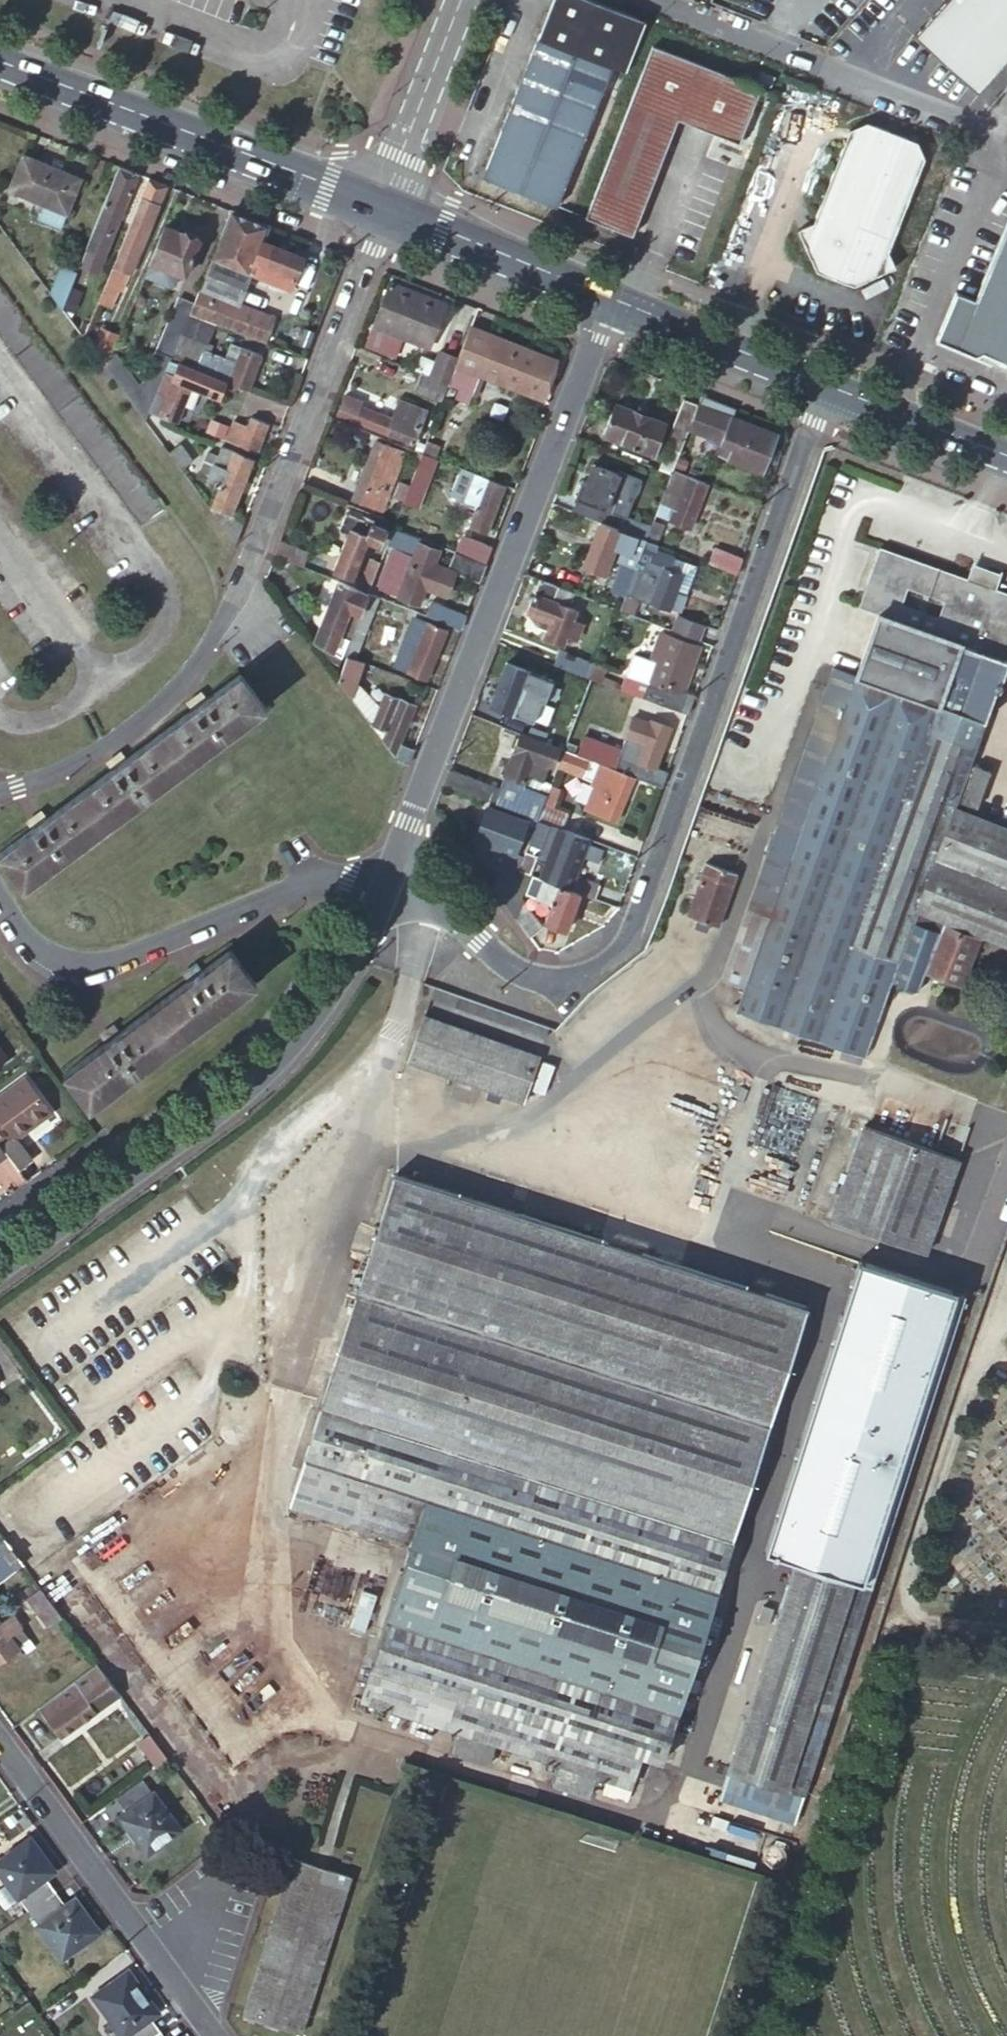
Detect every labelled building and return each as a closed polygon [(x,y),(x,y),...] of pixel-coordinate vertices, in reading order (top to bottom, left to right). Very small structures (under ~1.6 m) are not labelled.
[(542,38),(486,179),(561,208),(616,68),(631,73),(651,22),(595,0),(557,0),(542,38)] [(978,92),(1006,59),(1006,0),(945,0),(915,35),(978,92)] [(762,87),(753,84),(658,47),(591,218),(635,235),(681,120),(740,143),(762,87)] [(773,85),(777,75),(765,69),(760,80),(773,85)] [(889,252),(926,159),(918,142),(870,123),(853,130),(815,225),(800,231),(819,273),(853,287),(896,268),(889,252)] [(69,215),(82,181),(23,158),(10,192),(69,215)] [(139,176),(120,169),(87,251),(106,259),(139,176)] [(148,181),(141,199),(159,206),(166,188),(148,181)] [(141,199),(114,268),(126,273),(132,275),(159,206),(141,199)] [(269,226),(230,211),(211,260),(251,275),(292,290),(305,256),(264,240),(269,226)] [(975,297),(956,291),(937,339),(975,355),(984,348),(1006,358),(1006,219),(975,297)] [(178,238),(181,232),(167,227),(165,233),(178,238)] [(184,234),(181,232),(178,238),(165,233),(153,263),(187,277),(202,241),(198,239),(198,235),(188,231),(184,234)] [(251,275),(211,260),(199,289),(240,304),(251,275)] [(109,281),(87,339),(95,350),(104,327),(126,273),(114,268),(109,281)] [(69,295),(64,309),(87,339),(109,281),(97,276),(85,305),(87,306),(84,314),(69,295)] [(391,280),(365,347),(388,356),(391,346),(400,349),(402,342),(392,338),(395,330),(409,336),(412,329),(432,337),(437,321),(429,318),(435,298),(391,280)] [(165,509),(0,284),(0,332),(142,526),(165,509)] [(190,311),(193,305),(176,298),(173,306),(174,307),(144,382),(143,383),(158,391),(171,359),(183,330),(190,311)] [(219,322),(190,311),(183,330),(211,342),(219,322)] [(557,358),(473,326),(462,354),(458,365),(481,374),(542,397),(557,358)] [(104,327),(95,350),(107,366),(114,349),(120,334),(104,327)] [(197,366),(248,387),(262,351),(246,344),(245,347),(232,342),(226,356),(205,347),(197,366)] [(458,365),(462,354),(444,347),(433,373),(452,381),(458,365)] [(158,391),(151,407),(177,419),(197,370),(171,359),(158,391)] [(475,390),(481,374),(458,365),(452,381),(462,385),(475,390)] [(452,381),(433,373),(425,370),(417,390),(445,400),(452,381)] [(471,401),(475,390),(462,385),(458,396),(471,401)] [(415,443),(429,409),(401,398),(395,415),(364,403),(364,401),(347,395),(340,415),(415,443)] [(688,428),(698,403),(682,397),(663,445),(668,446),(659,468),(671,473),(673,468),(688,428)] [(652,454),(665,422),(644,413),(645,408),(637,405),(635,411),(613,402),(601,434),(652,454)] [(777,432),(698,403),(688,428),(719,440),(714,453),(762,471),(767,458),(776,461),(778,461),(781,453),(779,448),(772,445),(777,432)] [(227,443),(256,455),(270,420),(255,414),(249,426),(237,421),(227,443)] [(385,510),(409,452),(380,440),(356,499),(385,510)] [(167,449),(185,472),(197,464),(184,447),(180,450),(174,443),(167,449)] [(428,444),(425,452),(437,457),(440,449),(428,444)] [(211,507),(238,543),(245,524),(233,509),(253,460),(222,447),(206,482),(219,487),(211,507)] [(425,452),(419,450),(417,455),(423,458),(425,452)] [(423,499),(439,458),(437,457),(425,452),(423,458),(413,485),(407,500),(412,501),(414,496),(423,499)] [(578,498),(573,510),(599,520),(614,526),(620,513),(612,510),(619,492),(613,490),(619,473),(600,466),(593,483),(582,478),(575,496),(578,498)] [(709,482),(673,468),(671,473),(656,512),(692,526),(709,482)] [(489,533),(507,485),(475,472),(465,500),(479,507),(472,526),(489,533)] [(397,496),(407,500),(413,485),(404,481),(397,496)] [(382,546),(388,529),(348,513),(341,531),(350,534),(336,573),(354,579),(369,540),(382,546)] [(653,518),(646,538),(656,542),(664,523),(653,518)] [(614,526),(599,520),(583,563),(600,570),(605,571),(610,558),(605,556),(611,543),(621,547),(617,556),(620,560),(622,561),(612,587),(625,592),(641,549),(646,538),(614,526)] [(481,582),(488,564),(453,550),(396,528),(390,543),(418,553),(417,557),(395,549),(380,588),(419,603),(426,588),(447,596),(457,573),(481,582)] [(488,564),(494,547),(460,534),(453,550),(488,564)] [(646,538),(641,549),(652,554),(656,542),(646,538)] [(738,573),(744,557),(716,546),(710,562),(738,573)] [(965,580),(880,549),(859,607),(877,614),(1006,659),(1006,656),(1006,594),(995,590),(965,580)] [(663,558),(652,554),(635,595),(672,610),(680,590),(685,575),(661,565),(663,558)] [(692,570),(663,558),(661,565),(685,575),(680,590),(684,591),(692,570)] [(373,559),(362,589),(371,593),(383,563),(373,559)] [(965,580),(995,590),(1001,575),(971,564),(965,580)] [(554,585),(540,579),(527,613),(541,618),(539,624),(544,627),(541,637),(558,643),(562,634),(572,637),(577,623),(568,619),(571,609),(549,599),(554,585)] [(315,637),(330,656),(338,665),(340,665),(348,643),(336,638),(347,612),(362,618),(364,611),(371,593),(362,589),(337,580),(315,637)] [(428,616),(462,629),(468,614),(434,601),(428,616)] [(364,611),(362,618),(357,629),(366,631),(372,614),(364,611)] [(1006,884),(1006,826),(954,805),(996,686),(999,688),(1006,667),(1006,659),(877,614),(856,674),(838,723),(743,988),(736,1009),(865,1054),(891,981),(935,856),(1006,884)] [(680,615),(674,629),(699,639),(705,624),(680,615)] [(427,680),(448,629),(429,622),(428,625),(416,620),(398,664),(411,669),(409,673),(427,680)] [(643,697),(681,711),(688,691),(684,689),(699,646),(667,635),(643,697)] [(347,654),(349,655),(356,657),(359,651),(350,647),(347,654)] [(340,680),(353,698),(368,662),(356,657),(349,655),(340,680)] [(588,676),(590,670),(587,669),(589,663),(570,655),(565,667),(582,674),(588,676)] [(330,656),(325,660),(330,666),(334,663),(330,656)] [(527,671),(506,663),(491,704),(532,720),(537,707),(530,705),(534,694),(520,688),(527,671)] [(815,715),(838,723),(856,674),(832,666),(815,715)] [(593,678),(588,676),(582,674),(573,698),(584,702),(593,678)] [(27,885),(264,708),(241,676),(206,701),(202,695),(191,703),(196,709),(128,759),(124,753),(112,761),(117,767),(48,818),(44,813),(34,820),(38,826),(2,852),(27,885)] [(399,760),(411,763),(417,749),(403,744),(418,706),(387,693),(373,725),(399,760)] [(664,785),(669,771),(658,767),(672,726),(654,720),(654,721),(637,715),(623,748),(608,743),(606,748),(571,735),(567,746),(566,749),(609,765),(645,778),(664,785)] [(720,979),(743,988),(838,723),(815,715),(720,979)] [(567,746),(571,735),(572,733),(545,723),(541,736),(567,746)] [(566,749),(534,737),(519,778),(532,783),(522,813),(539,820),(545,804),(566,749)] [(627,826),(645,778),(609,765),(593,811),(601,814),(600,816),(627,826)] [(990,773),(974,768),(962,803),(978,808),(990,773)] [(514,792),(452,769),(446,785),(517,811),(518,806),(511,802),(514,792)] [(532,783),(519,778),(514,792),(511,802),(518,806),(517,811),(522,813),(532,783)] [(545,804),(539,820),(560,828),(563,828),(568,813),(545,804)] [(511,852),(496,891),(507,906),(516,882),(520,871),(525,856),(518,853),(528,824),(488,808),(477,839),(511,852)] [(560,828),(539,820),(529,847),(543,853),(536,870),(551,876),(549,882),(571,889),(582,893),(596,898),(601,884),(577,875),(590,839),(563,828),(560,828)] [(748,840),(693,821),(682,852),(707,862),(690,910),(695,912),(719,921),(748,840)] [(527,853),(525,856),(520,871),(531,875),(536,861),(532,859),(533,855),(527,853)] [(935,856),(891,981),(954,1005),(979,939),(946,926),(948,919),(1006,942),(1006,884),(935,856)] [(569,933),(582,893),(571,889),(549,882),(546,881),(539,901),(554,907),(548,925),(569,933)] [(516,882),(507,906),(531,940),(543,930),(527,907),(523,906),(525,902),(522,899),(527,885),(516,882)] [(714,933),(719,921),(695,912),(691,924),(714,933)] [(92,1105),(255,984),(231,952),(202,972),(198,968),(188,975),(192,981),(120,1033),(117,1028),(106,1035),(110,1041),(67,1073),(92,1105)] [(549,1031),(440,994),(436,1004),(545,1042),(549,1031)] [(541,1057),(430,1021),(415,1068),(525,1104),(541,1057)] [(2,1142),(15,1133),(25,1127),(29,1132),(54,1115),(29,1080),(0,1100),(0,1138),(2,1142)] [(924,1253),(927,1247),(957,1158),(865,1126),(834,1212),(831,1220),(924,1253)] [(25,1127),(15,1133),(19,1138),(29,1132),(25,1127)] [(21,1169),(34,1160),(19,1138),(15,1133),(2,1142),(11,1154),(21,1169)] [(11,1154),(2,1142),(0,1138),(0,1162),(11,1154)] [(349,1695),(460,1731),(497,1742),(560,1762),(596,1773),(607,1777),(633,1785),(643,1755),(662,1761),(804,1310),(387,1176),(291,1506),(398,1540),(349,1695)] [(792,1561),(728,1769),(804,1794),(962,1296),(855,1261),(762,1552),(792,1561)] [(4,1540),(0,1544),(0,1585),(24,1567),(4,1540)] [(63,1622),(38,1587),(28,1594),(32,1600),(29,1602),(50,1631),(63,1622)] [(18,1653),(8,1638),(17,1633),(21,1629),(12,1617),(0,1626),(0,1665),(18,1653)] [(8,1638),(18,1653),(20,1655),(28,1648),(17,1633),(8,1638)] [(97,1669),(39,1711),(60,1740),(118,1697),(97,1669)] [(497,1742),(460,1731),(453,1752),(490,1764),(497,1742)] [(154,1771),(166,1762),(149,1738),(137,1746),(154,1771)] [(596,1773),(560,1762),(554,1784),(589,1795),(596,1773)] [(804,1794),(728,1769),(719,1798),(795,1823),(804,1794)] [(628,1800),(633,1785),(607,1777),(602,1792),(628,1800)] [(138,1782),(114,1800),(121,1810),(115,1815),(146,1855),(181,1831),(149,1790),(146,1792),(138,1782)] [(380,1819),(384,1820),(392,1795),(359,1785),(339,1853),(368,1861),(380,1819)] [(29,1913),(53,1896),(43,1882),(53,1875),(29,1842),(0,1864),(0,1881),(15,1902),(20,1900),(29,1913)] [(781,1859),(781,1855),(781,1851),(779,1848),(775,1845),(771,1844),(767,1844),(763,1846),(761,1849),(759,1853),(759,1857),(761,1861),(763,1864),(767,1866),(771,1866),(775,1865),(778,1863),(781,1859)] [(344,1876),(285,1858),(238,2010),(298,2028),(344,1876)] [(53,1896),(29,1913),(40,1927),(37,1930),(60,1963),(97,1937),(73,1904),(63,1910),(53,1896)] [(148,2020),(156,2015),(126,1975),(92,1998),(120,2035),(160,2035),(148,2020)]
